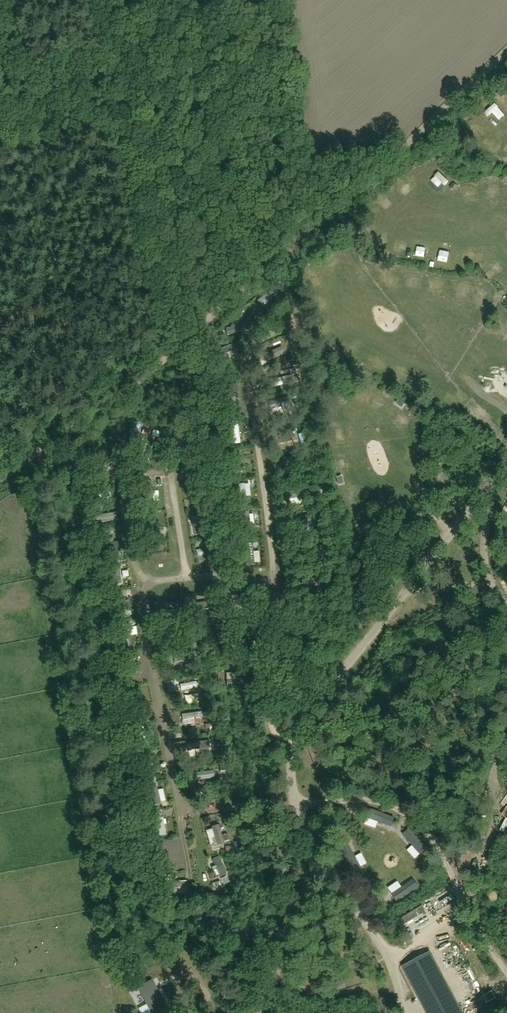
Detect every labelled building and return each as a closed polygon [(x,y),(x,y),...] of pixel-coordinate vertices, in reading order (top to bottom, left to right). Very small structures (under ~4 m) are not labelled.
[(488,115),(492,120),(496,116),(502,122),(506,117),(506,115),(497,105),(488,115)] [(485,138),(493,130),(482,120),(474,128),(485,138)] [(446,192),(453,185),(443,174),(436,181),(446,192)] [(499,211),(497,216),(506,220),(506,214),(499,211)] [(395,238),(394,230),(385,230),(385,238),(395,238)] [(388,293),(398,295),(401,284),(391,282),(388,293)] [(408,300),(418,303),(421,293),(411,290),(408,300)] [(334,414),(340,415),(342,406),(336,405),(334,414)] [(379,423),(383,408),(373,405),(369,420),(379,423)] [(398,414),(392,424),(405,430),(410,420),(398,414)] [(340,424),(343,429),(351,425),(348,420),(340,424)] [(234,425),(235,449),(245,449),(244,425),(234,425)] [(176,438),(181,447),(188,443),(183,435),(176,438)] [(342,453),(344,460),(353,458),(350,450),(342,453)] [(408,464),(411,472),(424,468),(420,459),(408,464)] [(241,464),(243,481),(250,480),(248,463),(241,464)] [(349,483),(358,481),(356,470),(347,471),(349,483)] [(357,504),(368,498),(363,489),(352,495),(357,504)] [(253,509),(252,490),(245,490),(245,509),(253,509)] [(165,504),(164,491),(152,492),(153,510),(161,510),(161,504),(165,504)] [(108,510),(111,529),(118,527),(114,509),(108,510)] [(250,535),(260,534),(259,522),(249,523),(250,535)] [(113,540),(115,564),(122,563),(119,539),(113,540)] [(129,595),(125,574),(118,575),(122,596),(129,595)] [(131,657),(137,657),(137,648),(138,648),(138,639),(130,640),(131,657)] [(172,655),(173,663),(197,660),(196,651),(172,655)] [(144,672),(132,673),(133,685),(138,684),(139,691),(145,691),(144,672)] [(157,766),(151,767),(155,786),(161,785),(157,766)] [(165,797),(156,799),(161,819),(170,816),(165,797)] [(176,846),(171,827),(163,829),(168,848),(176,846)] [(230,845),(236,843),(233,836),(228,837),(230,845)] [(227,838),(219,840),(224,857),(238,853),(236,844),(229,846),(227,838)] [(175,874),(184,872),(180,854),(171,856),(175,874)] [(454,959),(458,957),(456,952),(446,956),(452,970),(458,967),(454,959)] [(403,967),(427,1012),(462,1012),(430,953),(403,967)] [(137,988),(150,1012),(166,1012),(169,1012),(152,980),(137,988)] [(495,998),(492,991),(484,995),(487,1002),(495,998)]
